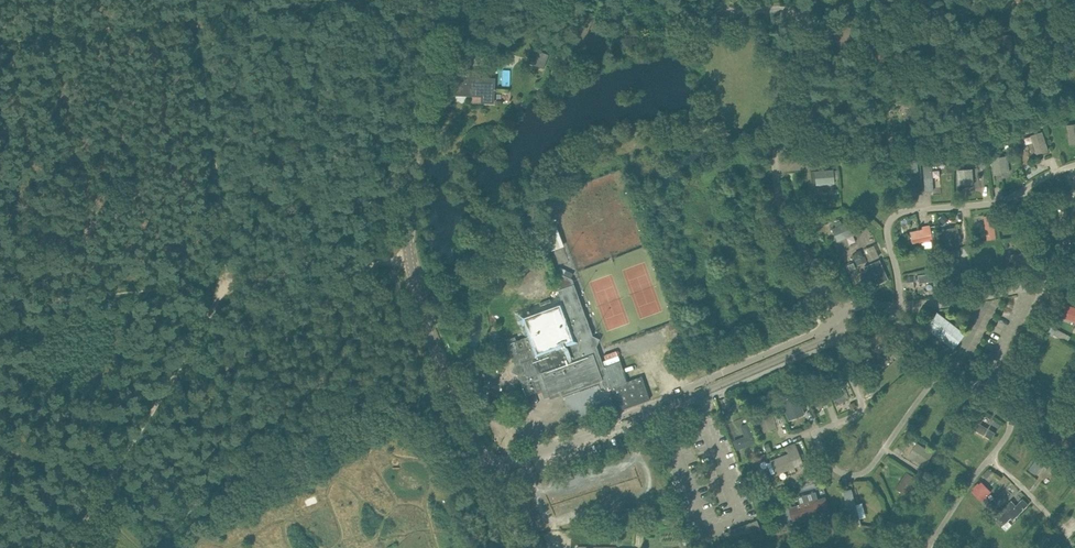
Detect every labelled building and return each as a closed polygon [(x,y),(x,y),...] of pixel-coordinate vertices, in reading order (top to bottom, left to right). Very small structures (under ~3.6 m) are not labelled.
[(483,26),(477,32),(495,49),(501,43),(483,26)] [(929,38),(925,37),(922,46),(938,52),(942,37),(931,33),(929,38)] [(1010,40),(1004,36),(994,38),(997,54),(1012,52),(1010,40)] [(882,57),(882,62),(893,61),(892,45),(877,45),(877,57),(882,57)] [(532,46),(526,59),(544,66),(549,52),(532,46)] [(474,92),(474,93),(483,94),(482,102),(494,103),(495,79),(480,78),(480,71),(455,70),(454,86),(453,86),(452,90),(454,90),(454,94),(470,95),(470,92),(474,92)] [(823,95),(818,110),(833,115),(838,101),(823,95)] [(1049,150),(1042,131),(1030,135),(1037,154),(1049,150)] [(994,174),(1009,172),(1007,156),(992,158),(994,174)] [(907,172),(919,171),(918,161),(906,162),(907,172)] [(935,190),(935,163),(924,164),(925,190),(935,190)] [(833,169),(816,171),(817,185),(835,183),(833,169)] [(973,169),(957,170),(958,185),(974,184),(973,169)] [(550,176),(541,181),(546,191),(559,183),(561,182),(557,176),(556,174),(551,177),(550,176)] [(987,239),(997,239),(995,214),(985,214),(987,239)] [(1029,218),(1031,228),(1030,228),(1030,234),(1038,233),(1038,231),(1058,228),(1057,218),(1035,221),(1034,217),(1029,218)] [(910,230),(914,245),(935,240),(931,225),(910,230)] [(958,234),(959,234),(958,226),(941,229),(944,248),(960,246),(958,234)] [(879,242),(865,247),(869,261),(884,256),(879,242)] [(959,258),(945,260),(948,278),(961,275),(959,258)] [(880,259),(864,265),(873,286),(889,279),(880,259)] [(572,270),(559,273),(562,284),(574,281),(572,270)] [(919,283),(934,281),(936,290),(944,289),(942,271),(918,275),(919,283)] [(558,289),(560,295),(514,312),(524,338),(516,340),(515,336),(506,340),(526,395),(547,388),(551,398),(602,379),(606,390),(609,388),(617,411),(650,399),(642,376),(627,382),(623,372),(624,371),(621,360),(604,366),(574,283),(558,289)] [(1062,318),(1074,322),(1074,307),(1066,304),(1062,318)] [(938,321),(935,326),(934,325),(930,330),(949,344),(944,351),(949,355),(965,334),(941,316),(937,320),(938,321)] [(874,329),(868,335),(890,355),(896,348),(874,329)] [(1045,341),(1042,349),(1060,357),(1064,349),(1045,341)] [(898,348),(893,354),(897,357),(902,351),(898,348)] [(844,378),(828,385),(832,392),(836,402),(844,399),(840,388),(847,385),(844,378)] [(816,388),(808,392),(816,411),(824,407),(816,388)] [(797,394),(781,401),(789,420),(805,414),(797,394)] [(742,400),(732,397),(729,405),(740,408),(742,400)] [(769,407),(754,412),(762,433),(777,428),(769,407)] [(1074,423),(1074,412),(1068,408),(1063,417),(1074,423)] [(985,417),(977,412),(968,425),(984,435),(988,428),(981,423),(985,417)] [(728,424),(731,432),(740,429),(737,421),(728,424)] [(737,450),(758,442),(750,422),(740,426),(745,436),(733,441),(737,450)] [(1051,441),(1069,450),(1073,442),(1055,433),(1051,441)] [(915,461),(915,460),(925,466),(934,453),(917,442),(907,457),(915,461)] [(804,464),(795,443),(786,446),(789,453),(770,460),(776,475),(804,464)] [(772,452),(774,457),(788,453),(786,448),(772,452)] [(1055,458),(1043,449),(1028,470),(1035,475),(1043,464),(1048,468),(1055,458)] [(988,468),(982,474),(986,477),(992,471),(988,468)] [(917,479),(906,472),(896,488),(906,495),(917,479)] [(981,481),(971,490),(986,506),(991,501),(986,496),(991,491),(981,481)] [(843,491),(851,521),(859,519),(852,489),(843,491)] [(829,510),(825,496),(788,508),(792,521),(829,510)] [(1006,511),(999,519),(1004,524),(1011,517),(1014,519),(1029,504),(1022,498),(1016,504),(1012,501),(1004,508),(1006,511)] [(731,547),(733,547),(764,535),(758,520),(725,534),(731,547)]
